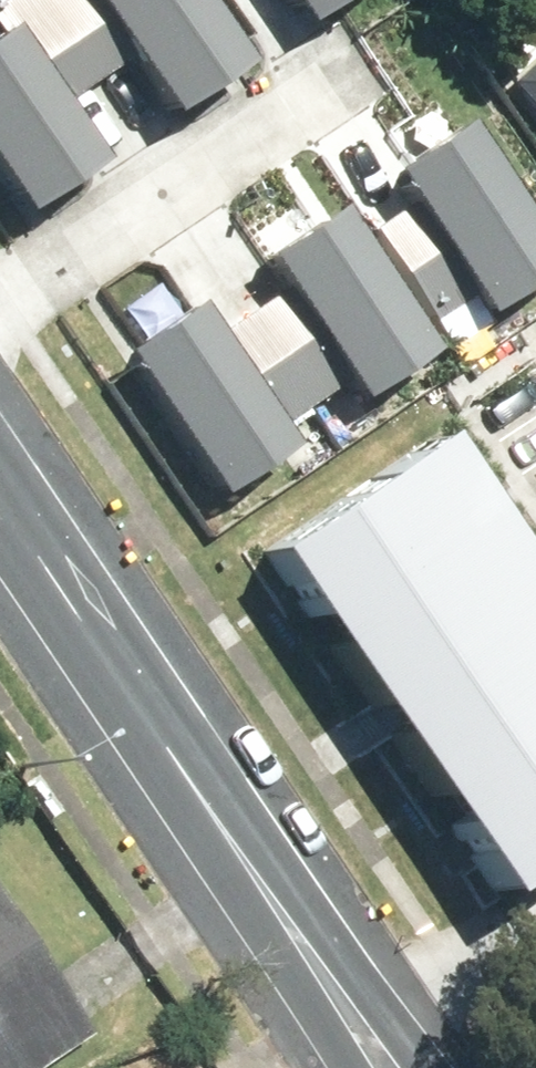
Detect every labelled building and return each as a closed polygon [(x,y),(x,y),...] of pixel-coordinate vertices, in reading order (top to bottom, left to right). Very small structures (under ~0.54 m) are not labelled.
[(0,4),(0,198),(20,229),(109,170),(51,84),(90,59),(50,0),(6,0),(0,4)] [(158,105),(230,55),(192,0),(85,0),(158,105)] [(297,20),(327,0),(283,0),(297,20)] [(505,79),(535,114),(535,52),(505,79)] [(391,165),(494,322),(535,294),(535,190),(480,106),(391,165)] [(334,184),(244,243),(347,399),(437,341),(334,184)] [(199,284),(109,342),(212,499),(302,440),(199,284)] [(439,426),(266,539),(488,877),(535,846),(535,573),(439,426)] [(0,905),(0,1067),(37,1067),(87,1035),(0,905)]
